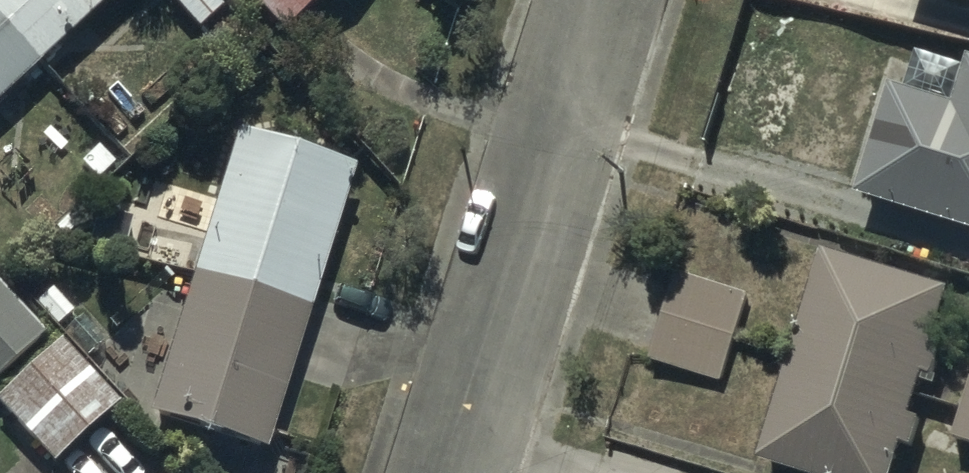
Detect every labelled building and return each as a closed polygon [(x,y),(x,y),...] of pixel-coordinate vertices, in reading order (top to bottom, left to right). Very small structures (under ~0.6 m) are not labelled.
[(37,58),(99,0),(0,0),(0,15),(37,58)] [(282,27),(307,0),(258,0),(282,27)] [(968,8),(968,0),(942,0),(968,8)] [(0,15),(0,92),(37,58),(0,15)] [(956,114),(891,93),(856,205),(968,241),(968,75),(956,114)] [(351,162),(237,126),(148,410),(261,445),(351,162)] [(820,260),(759,468),(777,472),(894,472),(900,451),(909,453),(917,425),(908,422),(920,382),(929,384),(938,352),(932,350),(947,298),(820,260)] [(745,297),(676,278),(653,366),(721,385),(745,297)] [(44,331),(0,284),(0,371),(44,331)] [(58,334),(0,389),(0,401),(53,457),(117,397),(58,334)] [(954,448),(968,452),(968,395),(954,448)]
